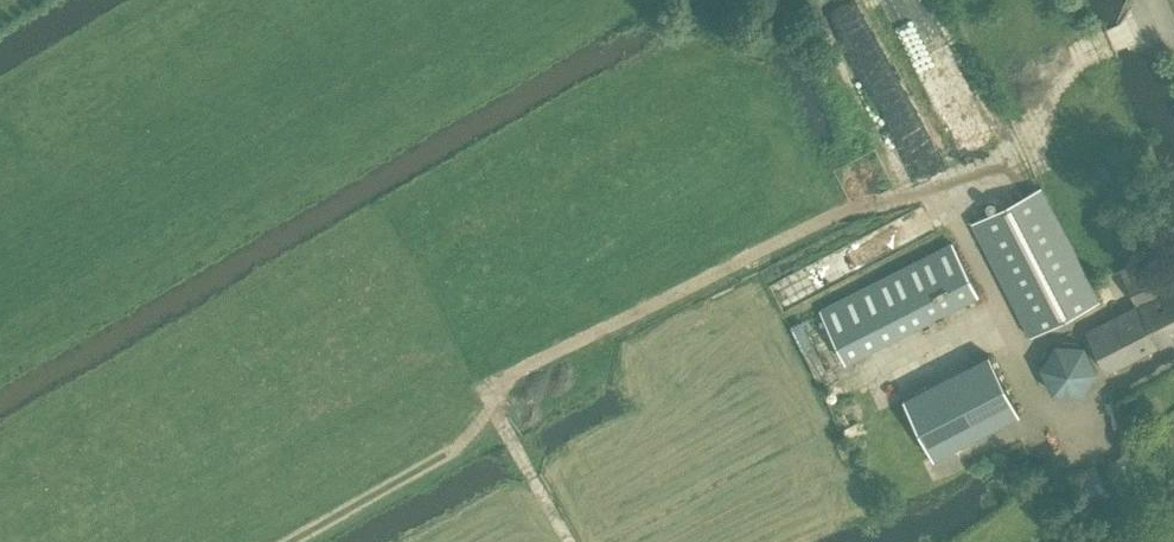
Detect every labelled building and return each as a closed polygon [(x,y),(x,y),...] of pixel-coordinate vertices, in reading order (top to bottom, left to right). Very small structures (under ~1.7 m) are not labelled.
[(1040,186),(973,221),(1031,335),(1099,300),(1040,186)] [(979,293),(953,242),(820,310),(846,361),(979,293)] [(1131,293),(1136,304),(1086,330),(1107,373),(1159,346),(1159,347),(1173,339),(1173,287),(1158,294),(1146,269),(1125,279),(1131,293)] [(1085,344),(1055,341),(1039,365),(1052,393),(1082,395),(1098,370),(1085,344)] [(988,353),(903,397),(934,457),(1019,413),(988,353)] [(1110,495),(1098,470),(1079,480),(1091,504),(1110,495)]
